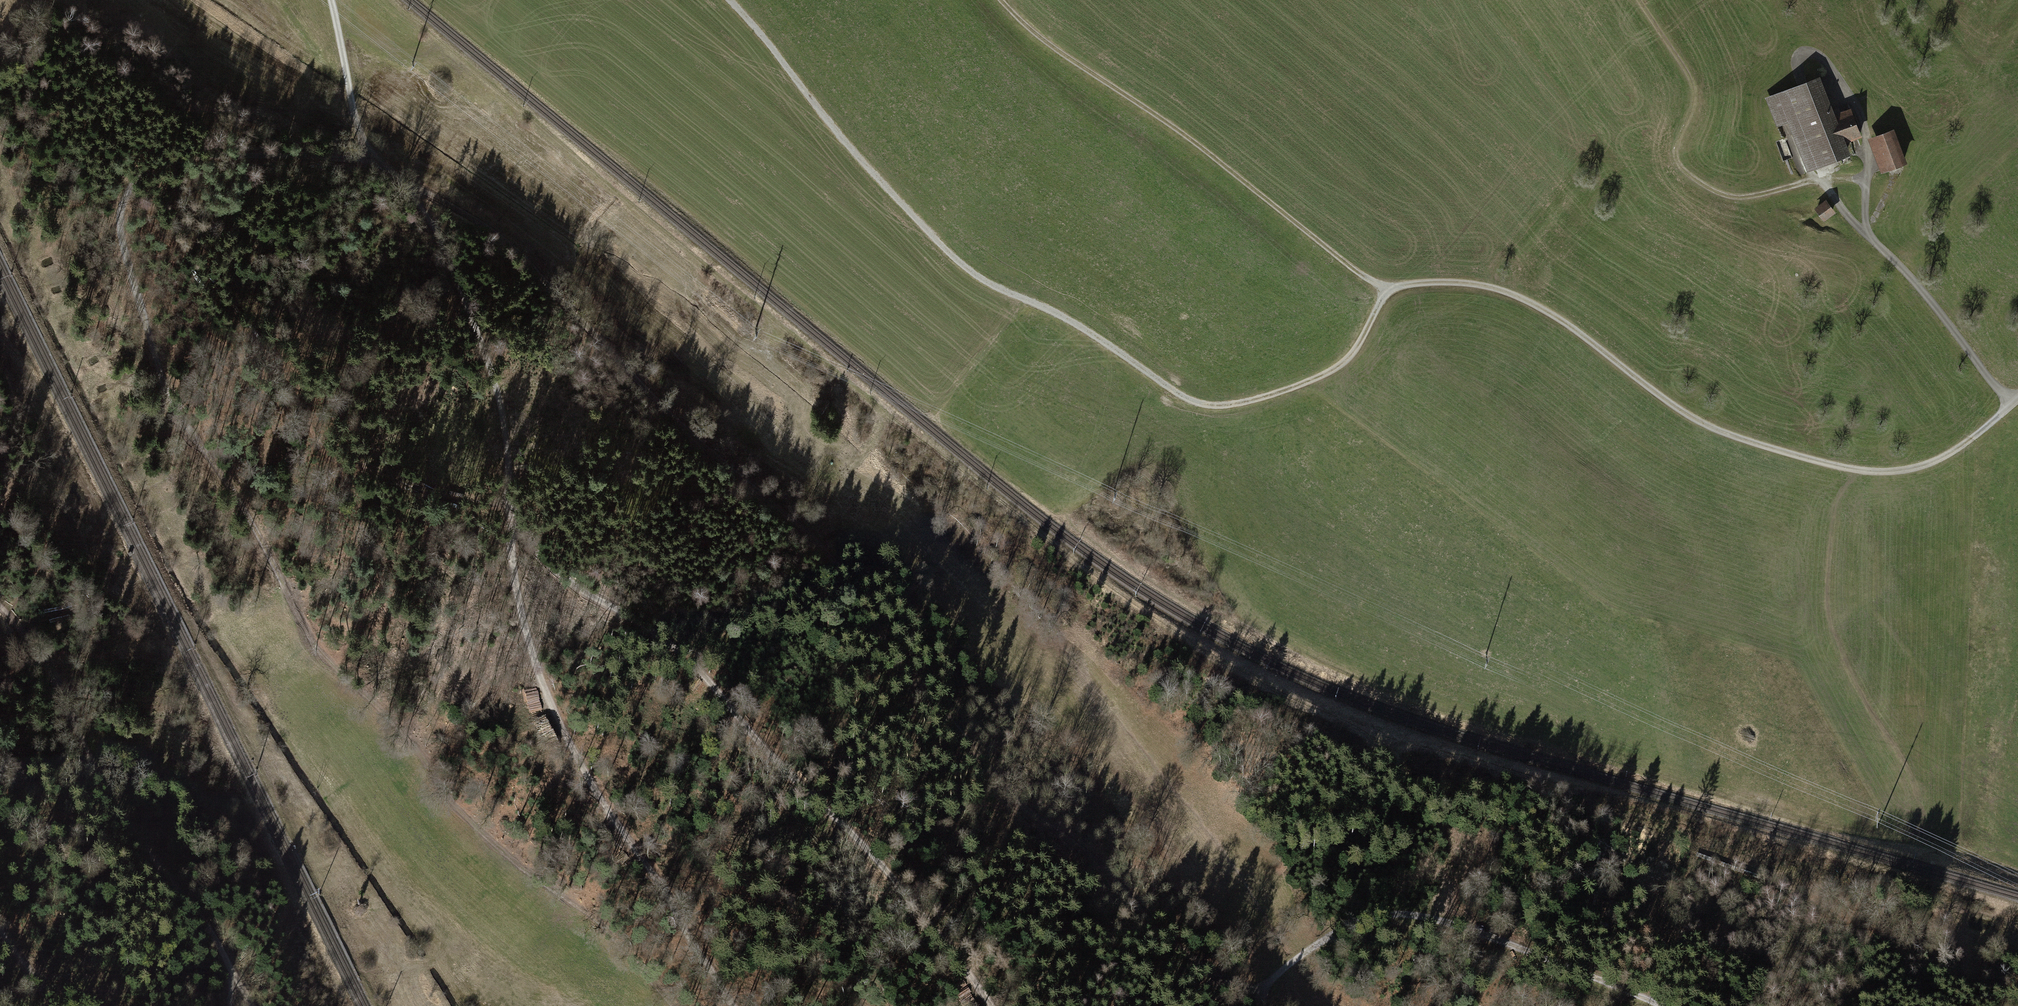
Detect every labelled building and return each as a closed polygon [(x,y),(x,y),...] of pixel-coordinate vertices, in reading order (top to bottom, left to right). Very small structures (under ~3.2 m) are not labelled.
[(1825,79),(1767,99),(1780,128),(1792,124),(1810,173),(1855,159),(1849,145),(1863,140),(1851,109),(1838,114),(1825,79)] [(1898,132),(1871,142),(1884,176),(1911,166),(1898,132)] [(1830,201),(1817,211),(1826,224),(1839,214),(1830,201)]
